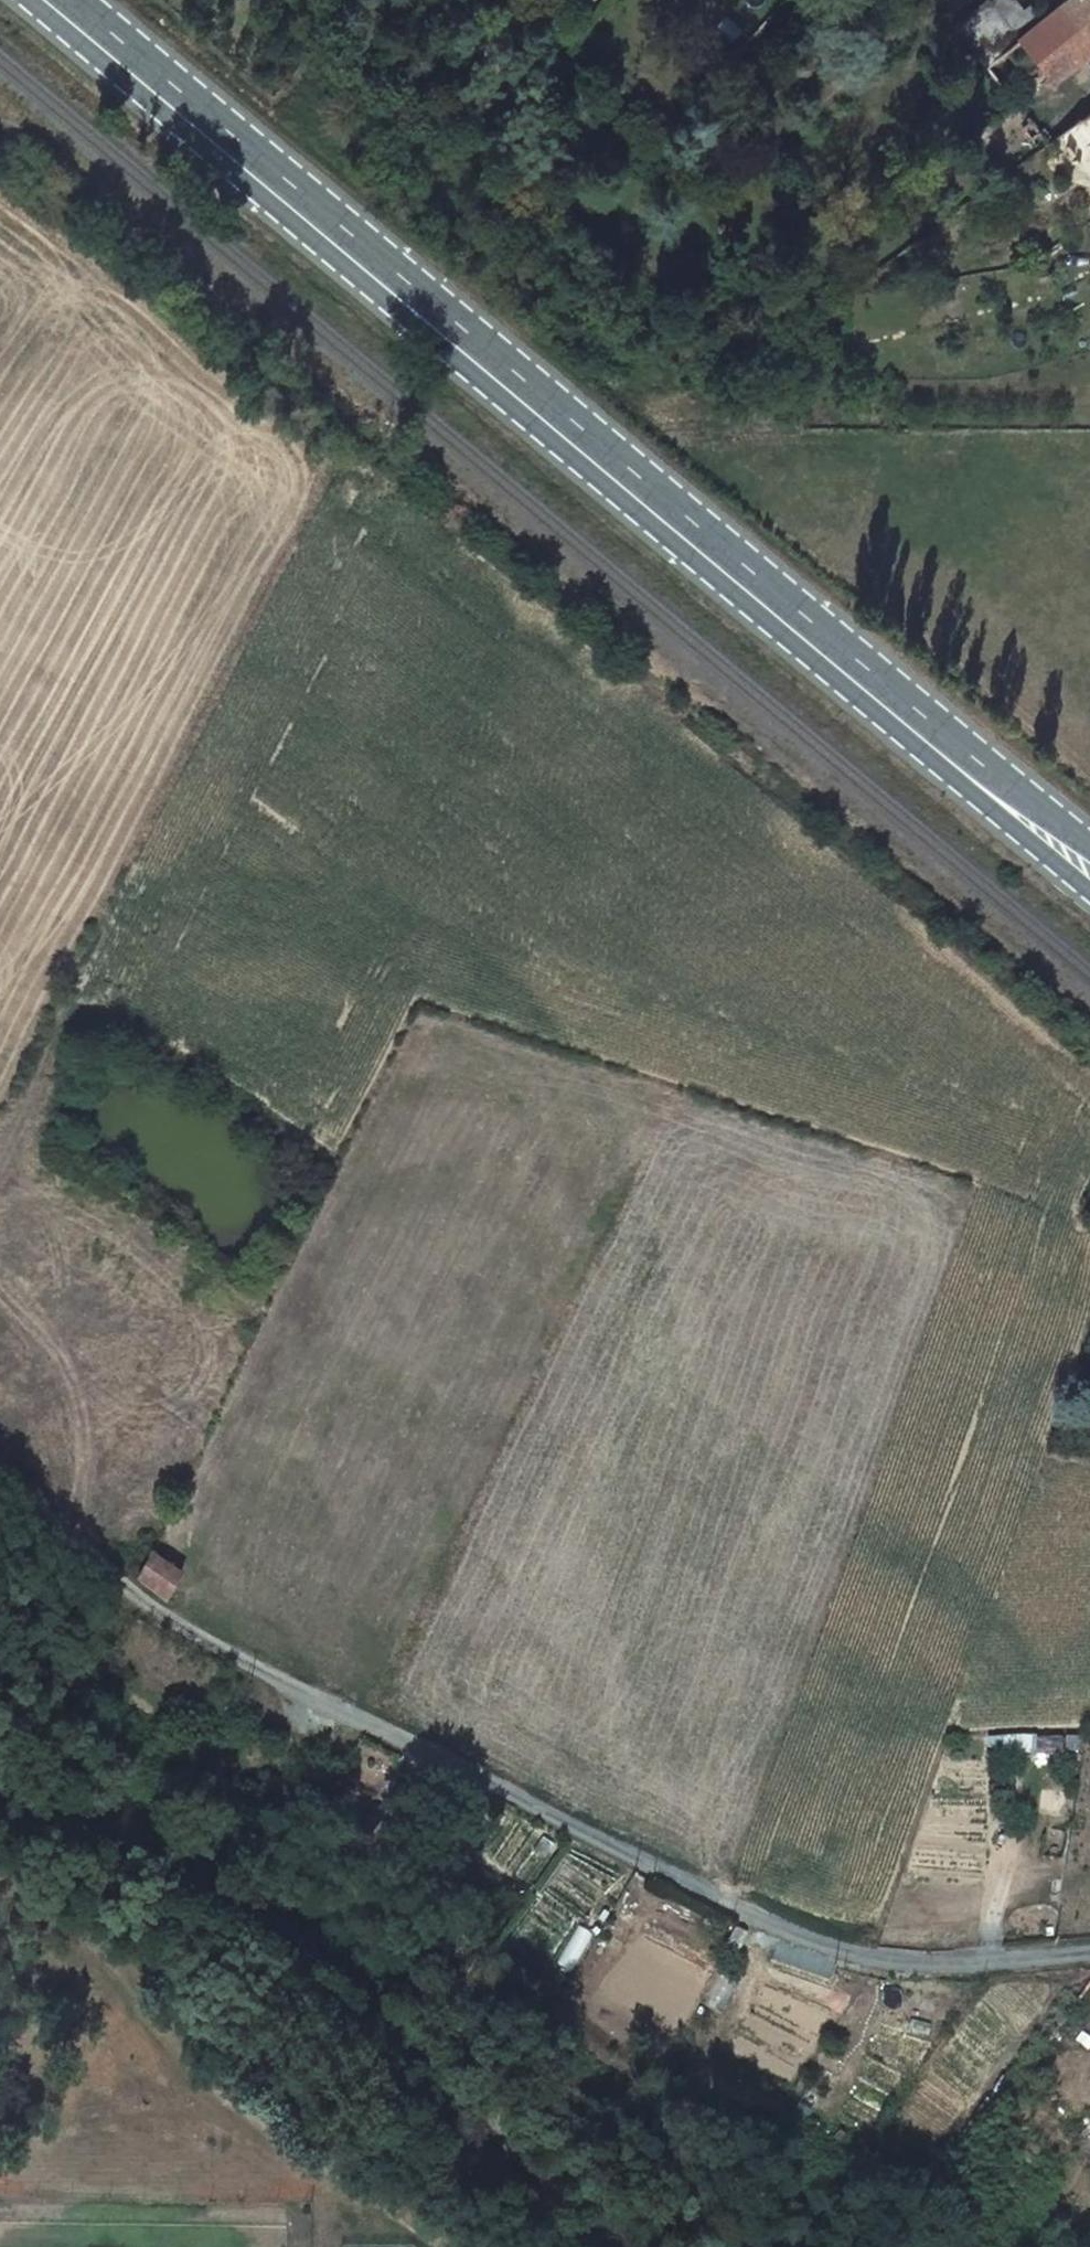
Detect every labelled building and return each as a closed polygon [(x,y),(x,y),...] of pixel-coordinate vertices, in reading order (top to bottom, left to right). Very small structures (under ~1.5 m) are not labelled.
[(954,27),(985,67),(1018,40),(1042,21),(1043,19),(1030,5),(1024,10),(1016,0),(992,0),(990,1),(989,0),(986,0),(954,27)] [(1065,2),(1043,19),(1042,21),(1075,63),(1089,50),(1089,0),(1067,0),(1065,2)] [(1042,21),(1018,40),(1052,81),(1075,63),(1042,21)] [(1089,179),(1089,115),(1059,139),(1089,179)] [(1023,129),(1041,152),(1050,145),(1032,122),(1023,129)] [(153,1555),(139,1581),(167,1602),(183,1575),(153,1555)] [(737,1927),(732,1937),(743,1942),(748,1932),(737,1927)] [(743,1942),(732,1937),(725,1951),(736,1956),(743,1942)]
